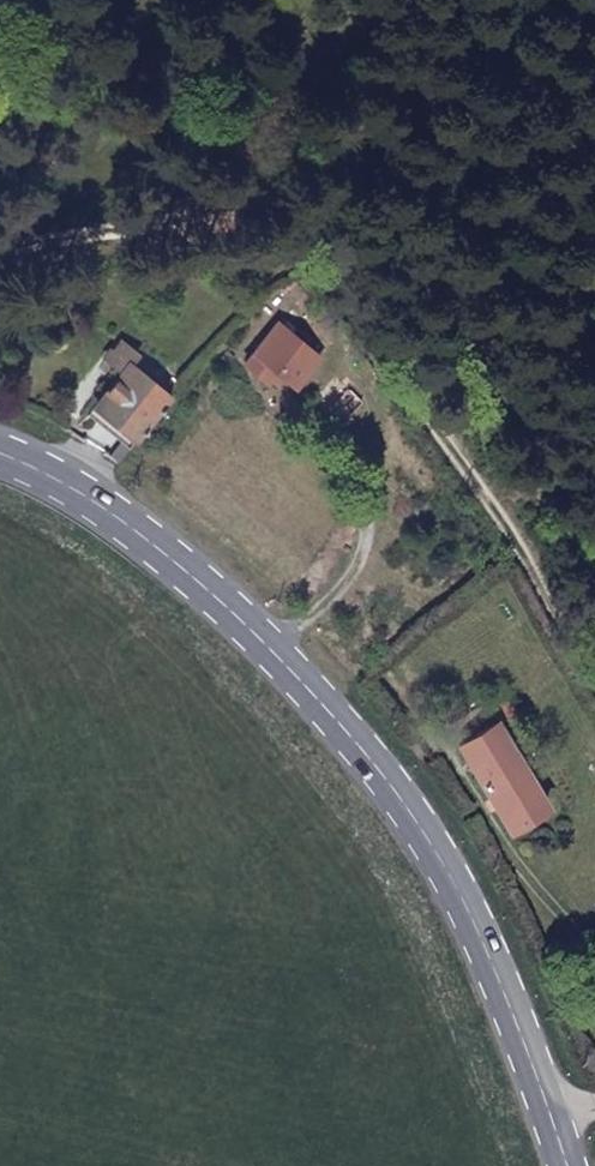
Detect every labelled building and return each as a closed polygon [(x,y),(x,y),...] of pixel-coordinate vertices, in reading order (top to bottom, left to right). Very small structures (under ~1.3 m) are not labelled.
[(316,286),(306,273),(288,288),(322,341),(345,326),(316,286)] [(289,323),(281,317),(244,363),(263,382),(276,368),(294,383),(315,353),(284,329),(289,323)] [(133,437),(166,396),(128,363),(138,351),(122,337),(103,358),(118,372),(93,403),(133,437)] [(85,413),(124,447),(133,437),(93,403),(85,413)] [(515,758),(483,706),(452,725),(460,742),(457,744),(506,828),(543,809),(524,775),(540,766),(529,750),(515,758)]
